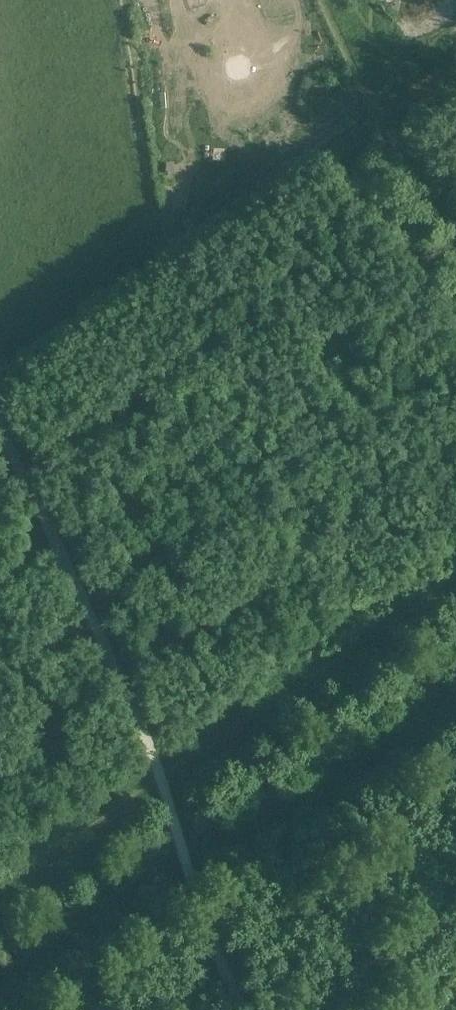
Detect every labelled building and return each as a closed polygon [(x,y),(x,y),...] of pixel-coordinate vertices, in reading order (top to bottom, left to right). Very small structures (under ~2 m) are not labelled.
[(165,149),(171,158),(184,149),(178,140),(165,149)]
